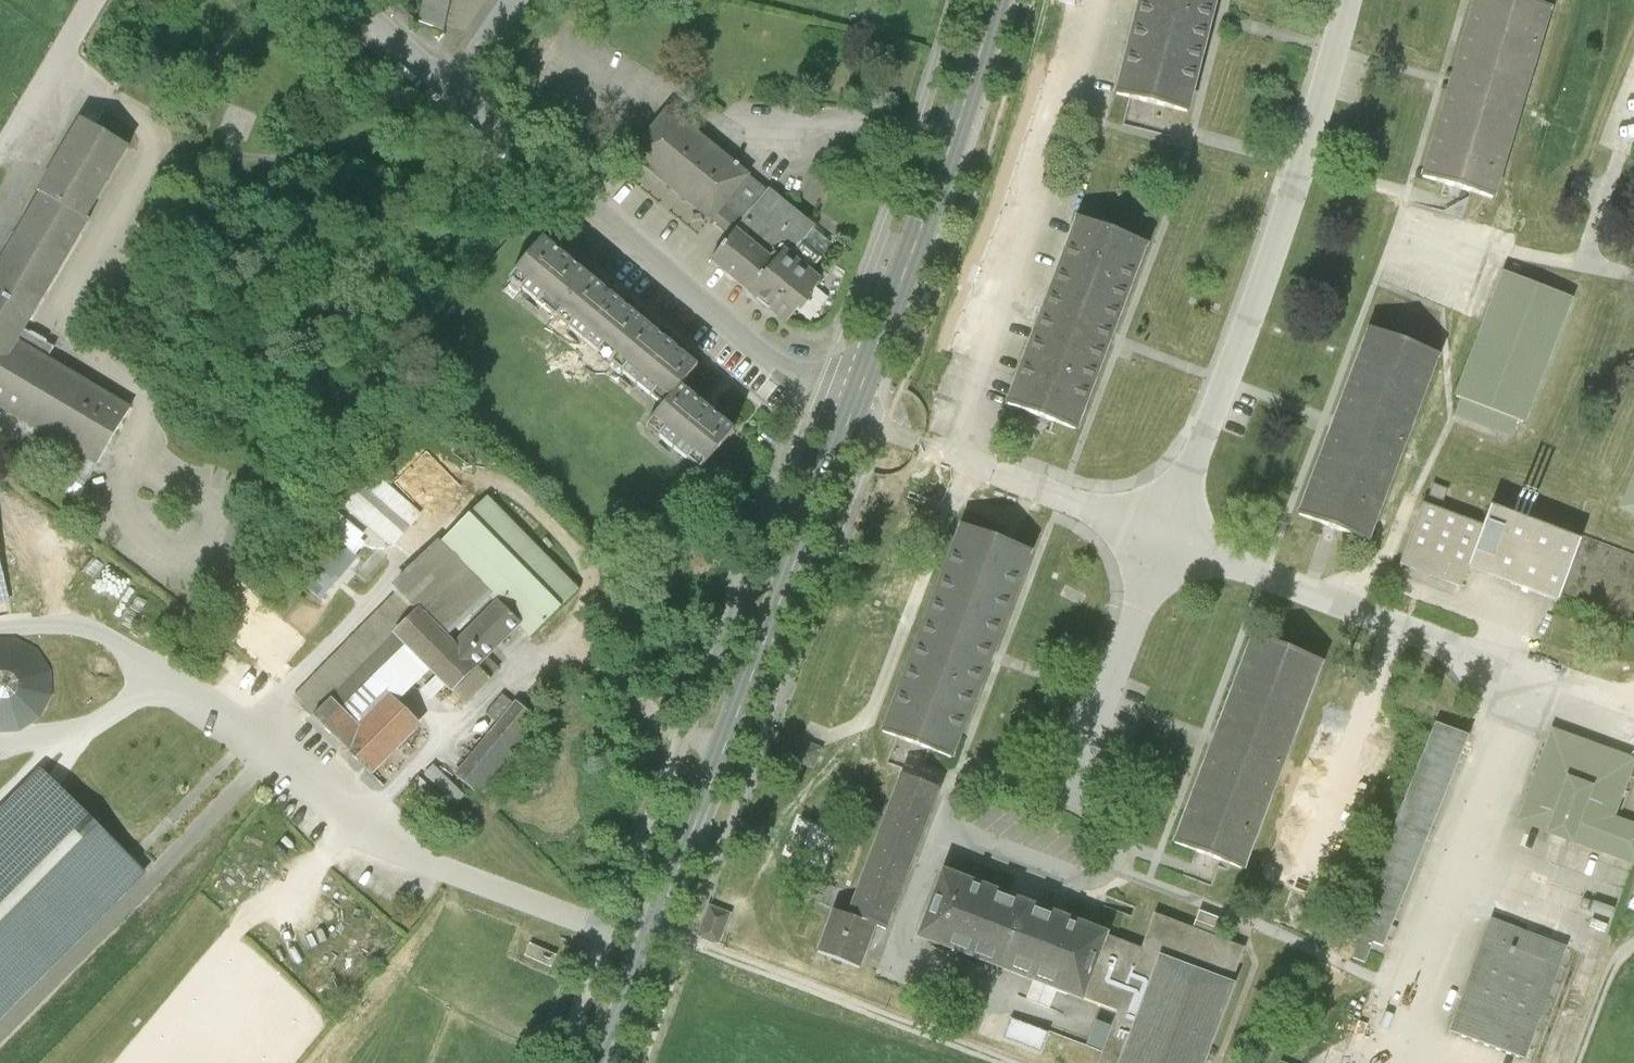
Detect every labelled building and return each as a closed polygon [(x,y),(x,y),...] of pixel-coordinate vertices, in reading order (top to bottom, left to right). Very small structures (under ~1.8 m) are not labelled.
[(452,0),(424,0),(419,22),(445,30),(452,0)] [(588,4),(617,10),(618,0),(589,0),(588,4)] [(1116,95),(1187,112),(1215,0),(1140,0),(1116,95)] [(1422,177),(1492,198),(1549,9),(1520,0),(1475,0),(1422,177)] [(753,176),(673,110),(634,157),(714,223),(718,218),(753,176)] [(43,195),(0,267),(0,407),(97,464),(130,409),(17,342),(90,220),(86,219),(128,148),(83,121),(40,193),(43,195)] [(736,233),(740,228),(771,191),(753,176),(718,218),(736,233)] [(773,189),(771,191),(740,228),(779,260),(789,249),(795,254),(815,229),(818,226),(773,189)] [(1078,219),(1008,404),(1076,429),(1146,245),(1078,219)] [(713,262),(752,294),(779,260),(740,228),(736,233),(713,262)] [(836,246),(815,229),(795,254),(816,271),(836,246)] [(512,278),(563,321),(597,282),(545,238),(512,278)] [(789,249),(779,260),(752,294),(789,325),(826,280),(816,271),(795,254),(789,249)] [(1504,272),(1456,397),(1461,399),(1455,415),(1512,437),(1519,421),(1523,423),(1571,298),(1504,272)] [(563,321),(615,364),(648,325),(597,282),(563,321)] [(699,367),(648,325),(615,364),(665,407),(682,387),(699,367)] [(1369,330),(1298,515),(1367,541),(1437,356),(1369,330)] [(665,407),(649,427),(702,472),(736,432),(682,387),(665,407)] [(47,443),(35,436),(24,455),(36,462),(47,443)] [(366,465),(337,500),(393,548),(423,513),(366,465)] [(1619,509),(1633,515),(1633,473),(1619,509)] [(489,499),(472,516),(560,604),(577,587),(489,499)] [(1423,504),(1400,565),(1459,587),(1466,568),(1556,601),(1578,541),(1489,507),(1482,526),(1423,504)] [(532,632),(560,604),(472,516),(443,544),(494,594),(499,600),(525,625),(532,632)] [(1030,552),(961,526),(882,732),(951,758),(1030,552)] [(359,557),(338,539),(301,582),(321,600),(359,557)] [(397,591),(399,593),(420,614),(422,611),(450,639),(494,594),(443,544),(397,591)] [(10,604),(0,561),(0,606),(10,604)] [(294,698),(315,719),(333,701),(397,636),(420,614),(399,593),(328,663),(294,698)] [(525,625),(499,600),(455,644),(481,669),(525,625)] [(420,614),(397,636),(410,649),(456,695),(481,669),(455,644),(450,639),(422,611),(420,614)] [(4,731),(20,730),(35,723),(47,711),(54,696),(56,681),(52,666),(45,653),(33,643),(20,637),(4,636),(0,637),(0,731),(4,731)] [(390,668),(410,649),(397,636),(333,701),(343,711),(388,666),(390,668)] [(1253,637),(1174,843),(1242,869),(1321,663),(1253,637)] [(410,689),(390,668),(388,666),(343,711),(363,731),(393,700),(396,703),(410,689)] [(492,681),(481,669),(456,695),(467,706),(492,681)] [(396,703),(393,700),(363,731),(343,711),(333,701),(315,719),(373,776),(421,727),(396,703)] [(535,718),(519,704),(496,731),(512,745),(521,736),(535,718)] [(1436,724),(1351,934),(1362,938),(1353,959),(1365,963),(1373,943),(1383,947),(1469,736),(1436,724)] [(1519,820),(1549,831),(1548,833),(1571,841),(1572,839),(1633,862),(1633,825),(1613,818),(1633,760),(1633,759),(1553,729),(1519,820)] [(496,731),(457,777),(483,798),(521,753),(512,745),(496,731)] [(529,743),(521,736),(512,745),(521,753),(529,743)] [(41,775),(0,817),(0,1019),(142,874),(52,785),(41,775)] [(939,790),(901,775),(848,916),(834,911),(818,953),(859,969),(875,926),(885,930),(939,790)] [(440,797),(420,779),(412,788),(432,806),(440,797)] [(1082,997),(1105,936),(1106,933),(943,871),(919,936),(1033,980),(1026,999),(1050,1008),(1057,989),(1081,999),(1082,997)] [(696,939),(718,947),(728,921),(730,915),(708,907),(696,939)] [(1105,936),(1082,997),(1119,1011),(1112,1027),(1096,1021),(1087,1046),(1103,1051),(1099,1062),(1203,1062),(1233,983),(1230,982),(1244,948),(1216,937),(1221,920),(1197,912),(1191,929),(1155,915),(1141,950),(1105,936)] [(1492,921),(1450,1032),(1523,1059),(1564,948),(1492,921)] [(1047,1033),(1010,1020),(1003,1038),(1040,1052),(1047,1033)]
